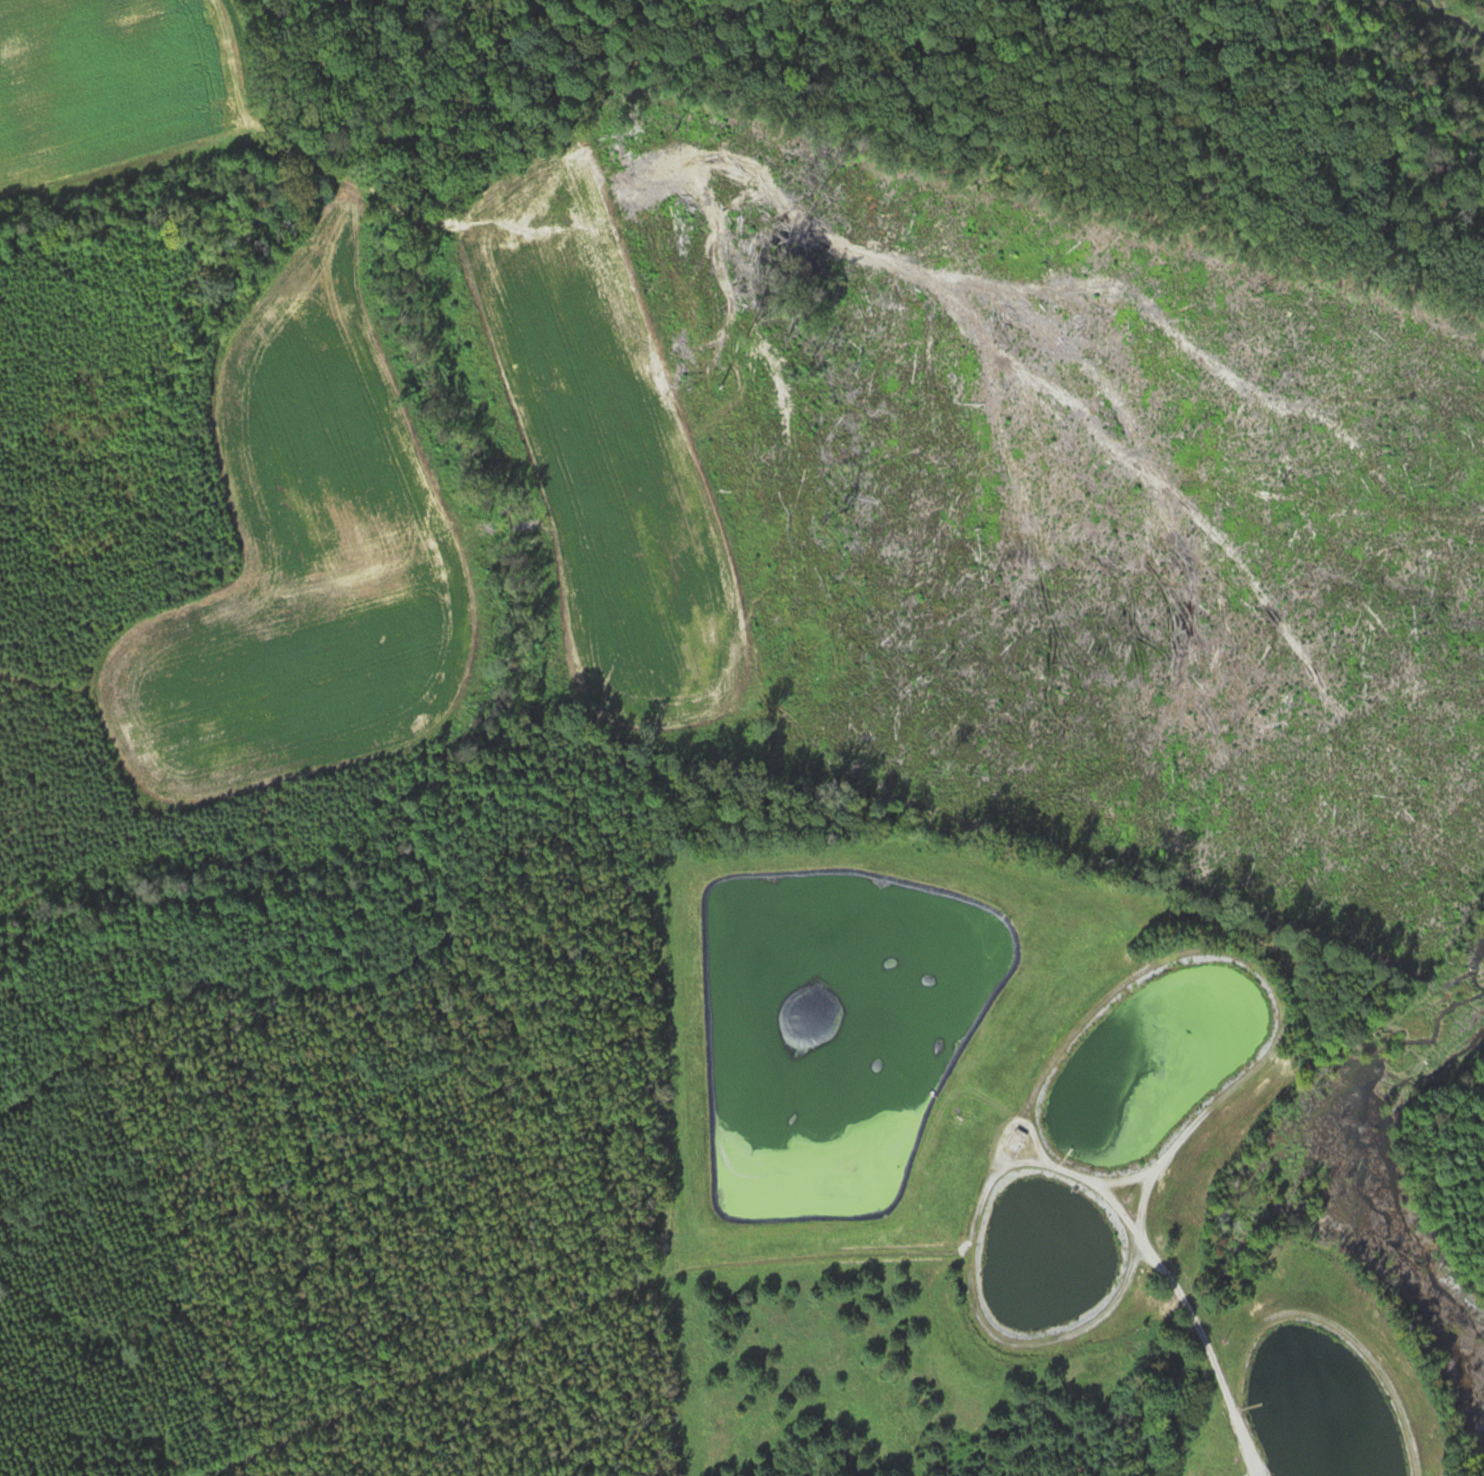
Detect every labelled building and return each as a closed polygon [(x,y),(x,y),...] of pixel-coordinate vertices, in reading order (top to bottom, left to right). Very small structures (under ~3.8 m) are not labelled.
[(1027,1135),(1016,1129),(1005,1147),(1017,1153),(1027,1135)]
